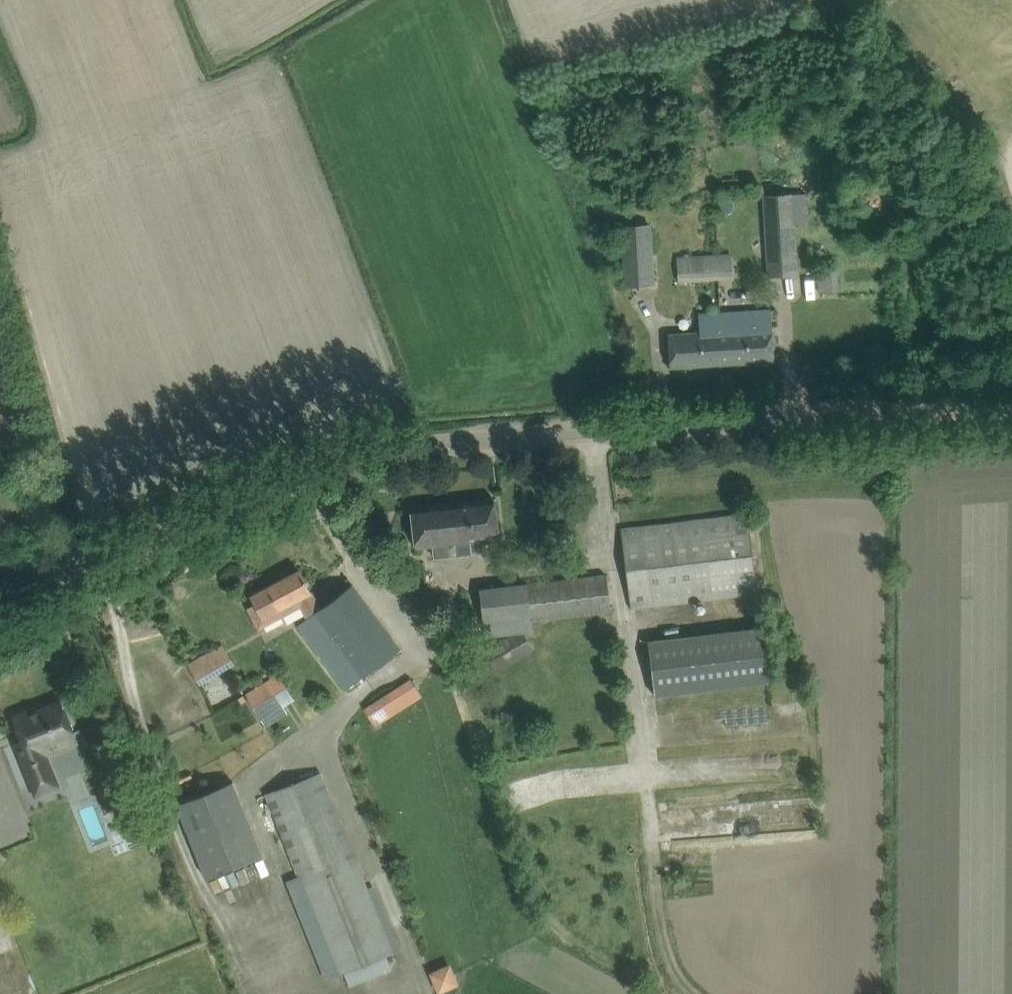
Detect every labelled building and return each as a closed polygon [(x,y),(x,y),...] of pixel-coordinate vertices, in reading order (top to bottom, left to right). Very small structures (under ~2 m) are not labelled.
[(794,193),(764,195),(769,277),(798,275),(796,234),(795,229),(794,197),(794,193)] [(655,285),(652,224),(622,225),(625,286),(655,285)] [(813,269),(823,268),(822,249),(812,249),(813,269)] [(717,254),(692,255),(694,280),(719,279),(717,254)] [(831,270),(818,271),(819,293),(832,293),(831,270)] [(700,333),(668,335),(670,367),(774,361),(771,310),(699,314),(700,333)] [(418,547),(498,538),(494,498),(414,507),(413,505),(411,505),(416,550),(418,549),(418,547)] [(631,608),(758,592),(748,514),(621,530),(631,608)] [(344,690),(399,650),(352,585),(320,608),(300,571),(251,597),(263,618),(279,609),(282,616),(300,606),(307,618),(297,625),(344,690)] [(532,624),(611,613),(606,575),(479,592),(486,638),(516,635),(477,658),(486,675),(502,666),(504,669),(534,652),(523,634),(533,633),(532,624)] [(657,696),(768,683),(762,628),(649,641),(657,696)] [(199,685),(219,673),(207,653),(187,665),(199,685)] [(262,721),(295,702),(279,675),(246,694),(262,721)] [(376,728),(422,697),(410,678),(364,709),(376,728)] [(46,755),(78,742),(61,701),(36,711),(37,712),(32,714),(29,710),(13,716),(25,746),(18,749),(30,781),(52,772),(46,755)] [(322,772),(268,794),(340,973),(394,951),(322,772)] [(176,806),(206,880),(264,857),(234,783),(176,806)] [(435,971),(443,993),(467,984),(459,962),(435,971)]
